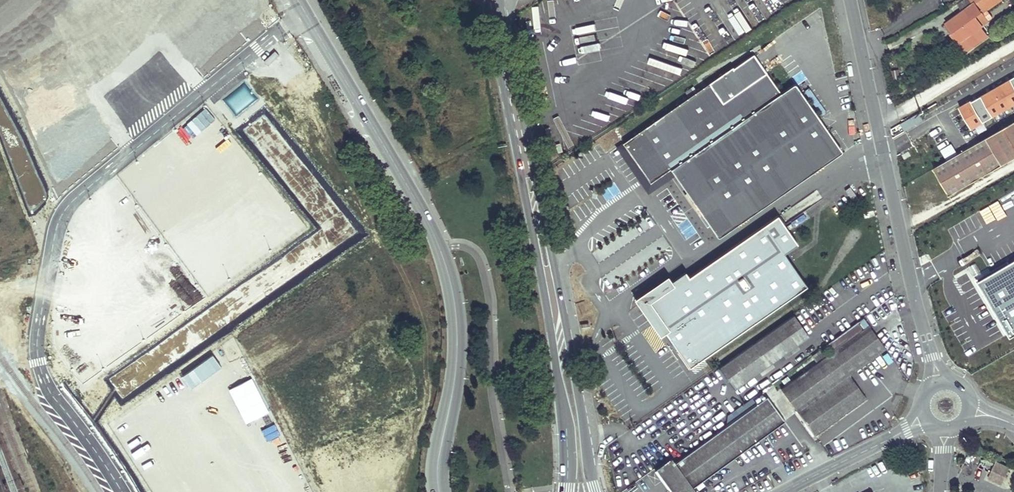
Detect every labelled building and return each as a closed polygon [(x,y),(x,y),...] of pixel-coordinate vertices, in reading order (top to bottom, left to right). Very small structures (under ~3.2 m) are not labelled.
[(975,4),(947,24),(953,33),(952,34),(959,43),(988,21),(982,13),(1000,0),(972,0),(975,4)] [(952,34),(953,33),(947,24),(943,26),(950,35),(952,34)] [(712,28),(704,32),(714,51),(722,47),(712,28)] [(718,238),(840,153),(793,85),(780,94),(753,55),(732,69),(731,68),(622,143),(650,183),(670,169),(675,176),(718,238)] [(988,137),(1004,165),(1013,159),(1013,122),(988,137)] [(988,137),(934,169),(949,196),(1004,165),(988,137)] [(670,169),(650,183),(622,143),(615,148),(648,194),(675,176),(670,169)] [(797,244),(777,215),(727,251),(690,276),(686,271),(643,300),(690,367),(807,286),(784,253),(797,244)] [(1012,336),(1013,334),(1013,261),(980,281),(1012,336)] [(886,348),(869,325),(865,328),(859,320),(826,343),(832,351),(781,388),(814,434),(865,397),(849,375),(886,348)] [(800,342),(785,321),(720,368),(735,389),(800,342)] [(693,488),(784,420),(767,397),(675,464),(671,458),(655,470),(671,491),(696,491),(693,488)] [(997,462),(989,479),(1002,485),(1010,468),(997,462)]
